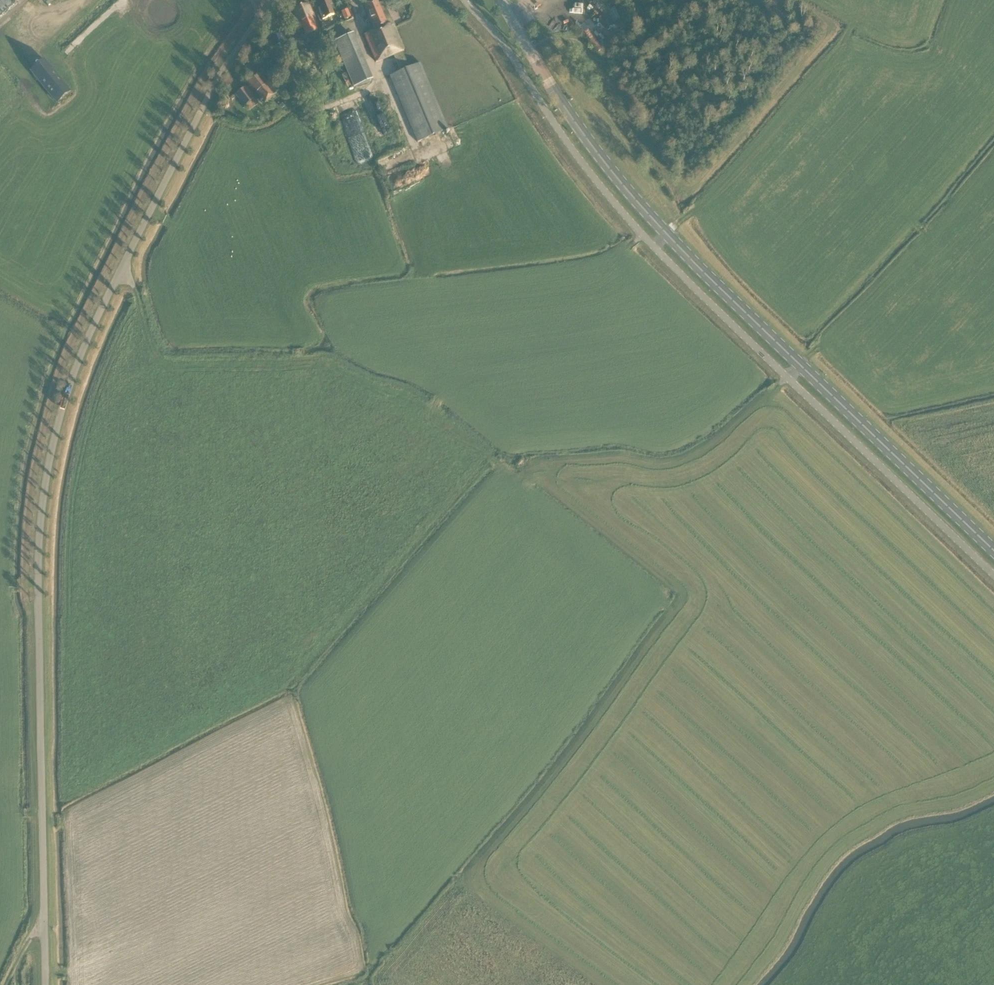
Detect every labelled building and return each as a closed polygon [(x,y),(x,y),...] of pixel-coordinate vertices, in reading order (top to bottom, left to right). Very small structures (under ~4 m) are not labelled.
[(323,20),(334,16),(330,5),(331,5),(329,0),(319,0),(315,1),(323,20)] [(375,31),(364,35),(376,63),(393,56),(400,72),(389,77),(417,143),(448,130),(420,64),(409,69),(402,52),(404,51),(384,3),(379,5),(376,0),(375,0),(364,4),(375,31)] [(298,25),(292,27),(293,32),(302,28),(305,36),(316,31),(310,15),(312,14),(309,5),(293,11),(298,25)] [(340,12),(344,21),(351,18),(347,9),(340,12)] [(272,35),(277,46),(287,42),(282,31),(272,35)] [(353,88),(373,81),(355,34),(335,42),(353,88)] [(321,49),(314,50),(316,57),(322,56),(321,49)] [(35,69),(31,72),(53,100),(67,89),(52,70),(44,61),(35,69)] [(263,99),(265,102),(280,91),(272,81),(267,84),(259,73),(246,82),(261,101),(263,99)] [(245,87),(235,95),(244,107),(254,99),(245,87)]
